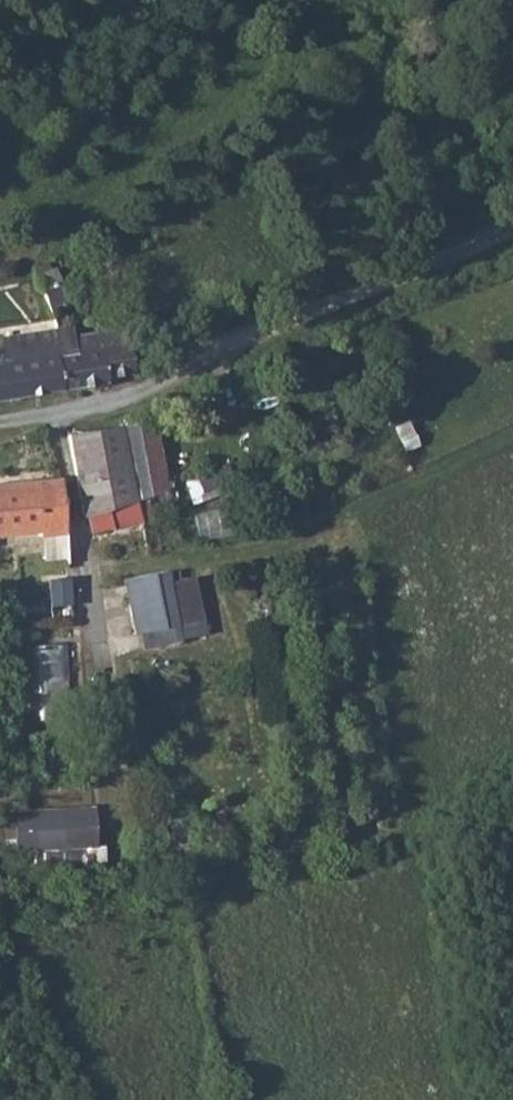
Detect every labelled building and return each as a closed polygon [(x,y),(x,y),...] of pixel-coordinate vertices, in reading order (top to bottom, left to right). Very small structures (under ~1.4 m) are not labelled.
[(52,268),(36,274),(48,300),(63,293),(52,268)] [(71,325),(58,327),(62,353),(57,353),(63,389),(106,382),(106,377),(132,371),(125,326),(97,331),(99,345),(77,348),(74,335),(71,325)] [(58,327),(0,335),(0,365),(4,365),(9,398),(63,389),(57,353),(62,353),(58,327)] [(97,331),(74,335),(77,348),(99,345),(97,331)] [(153,416),(121,423),(122,424),(138,501),(168,489),(153,416)] [(122,424),(90,431),(108,507),(137,501),(138,501),(122,424)] [(90,431),(70,434),(85,515),(92,513),(108,509),(108,507),(90,431)] [(60,478),(6,482),(10,533),(40,530),(41,534),(66,533),(65,521),(60,478)] [(0,483),(0,534),(10,533),(6,482),(0,483)] [(108,509),(92,513),(96,531),(97,531),(141,519),(137,501),(108,507),(108,509)] [(168,572),(125,580),(136,634),(179,625),(168,572)] [(72,693),(72,644),(37,643),(37,692),(72,693)] [(99,804),(7,808),(9,849),(35,848),(35,861),(101,857),(99,804)]
